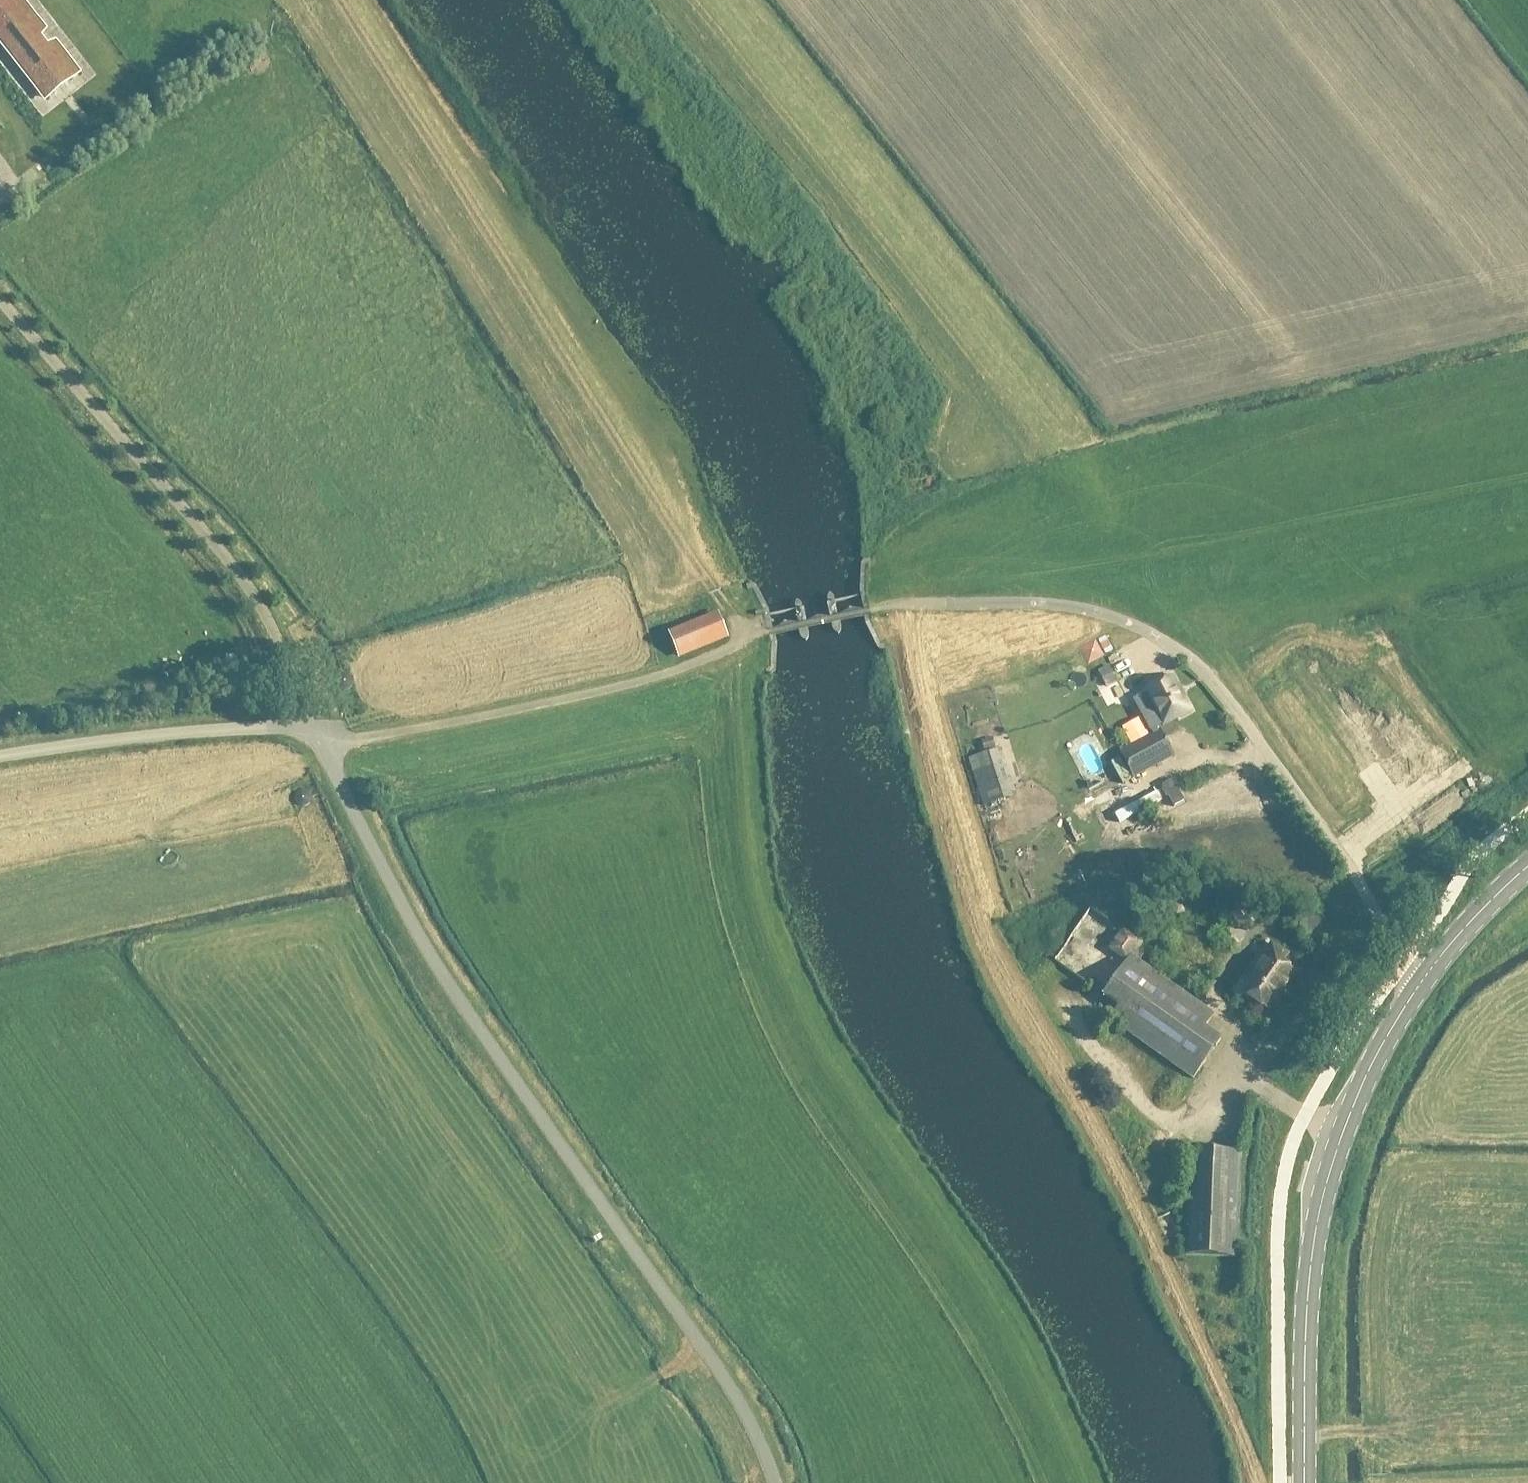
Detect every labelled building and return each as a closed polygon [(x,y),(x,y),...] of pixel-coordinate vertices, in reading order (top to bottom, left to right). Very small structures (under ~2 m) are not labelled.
[(25,19),(10,0),(0,0),(0,39),(25,19)] [(40,94),(67,73),(47,46),(43,48),(38,41),(40,38),(30,25),(3,46),(40,94)] [(717,616),(671,635),(680,658),(726,639),(717,616)] [(1164,727),(1190,713),(1173,680),(1146,694),(1164,727)] [(1158,731),(1119,752),(1134,780),(1173,758),(1158,731)] [(998,750),(967,760),(981,806),(1001,799),(997,788),(1009,784),(998,750)] [(1093,946),(1097,926),(1106,928),(1110,904),(1093,900),(1087,929),(1077,927),(1074,943),(1093,946)] [(1258,919),(1238,905),(1229,918),(1248,932),(1258,919)] [(1319,924),(1309,916),(1299,931),(1310,938),(1319,924)] [(1130,958),(1132,959),(1141,946),(1123,933),(1109,951),(1126,963),(1130,958)] [(1230,989),(1268,1015),(1302,965),(1264,939),(1257,949),(1259,951),(1245,971),(1257,980),(1245,997),(1231,988),(1230,989)] [(1114,978),(1106,991),(1129,1005),(1137,992),(1114,978)] [(1192,1153),(1188,1257),(1236,1259),(1241,1155),(1240,1155),(1192,1153)]
